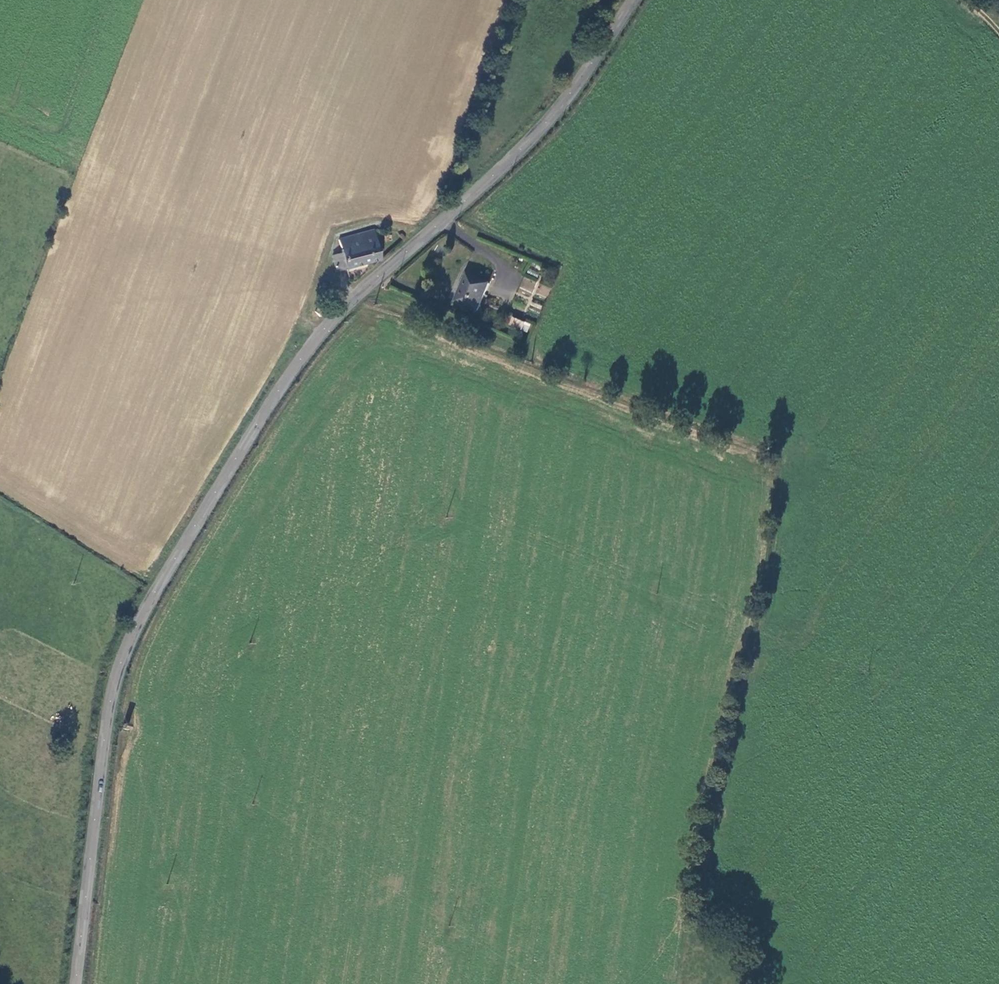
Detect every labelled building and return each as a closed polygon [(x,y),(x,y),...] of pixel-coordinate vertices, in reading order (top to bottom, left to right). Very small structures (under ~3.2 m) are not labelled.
[(371,229),(336,237),(338,249),(327,251),(331,267),(378,256),(371,229)] [(481,309),(488,294),(494,281),(471,271),(459,300),(481,309)] [(516,293),(530,298),(536,281),(523,276),(516,293)] [(313,314),(321,320),(330,312),(322,304),(313,314)] [(517,317),(513,327),(532,334),(536,324),(517,317)]
